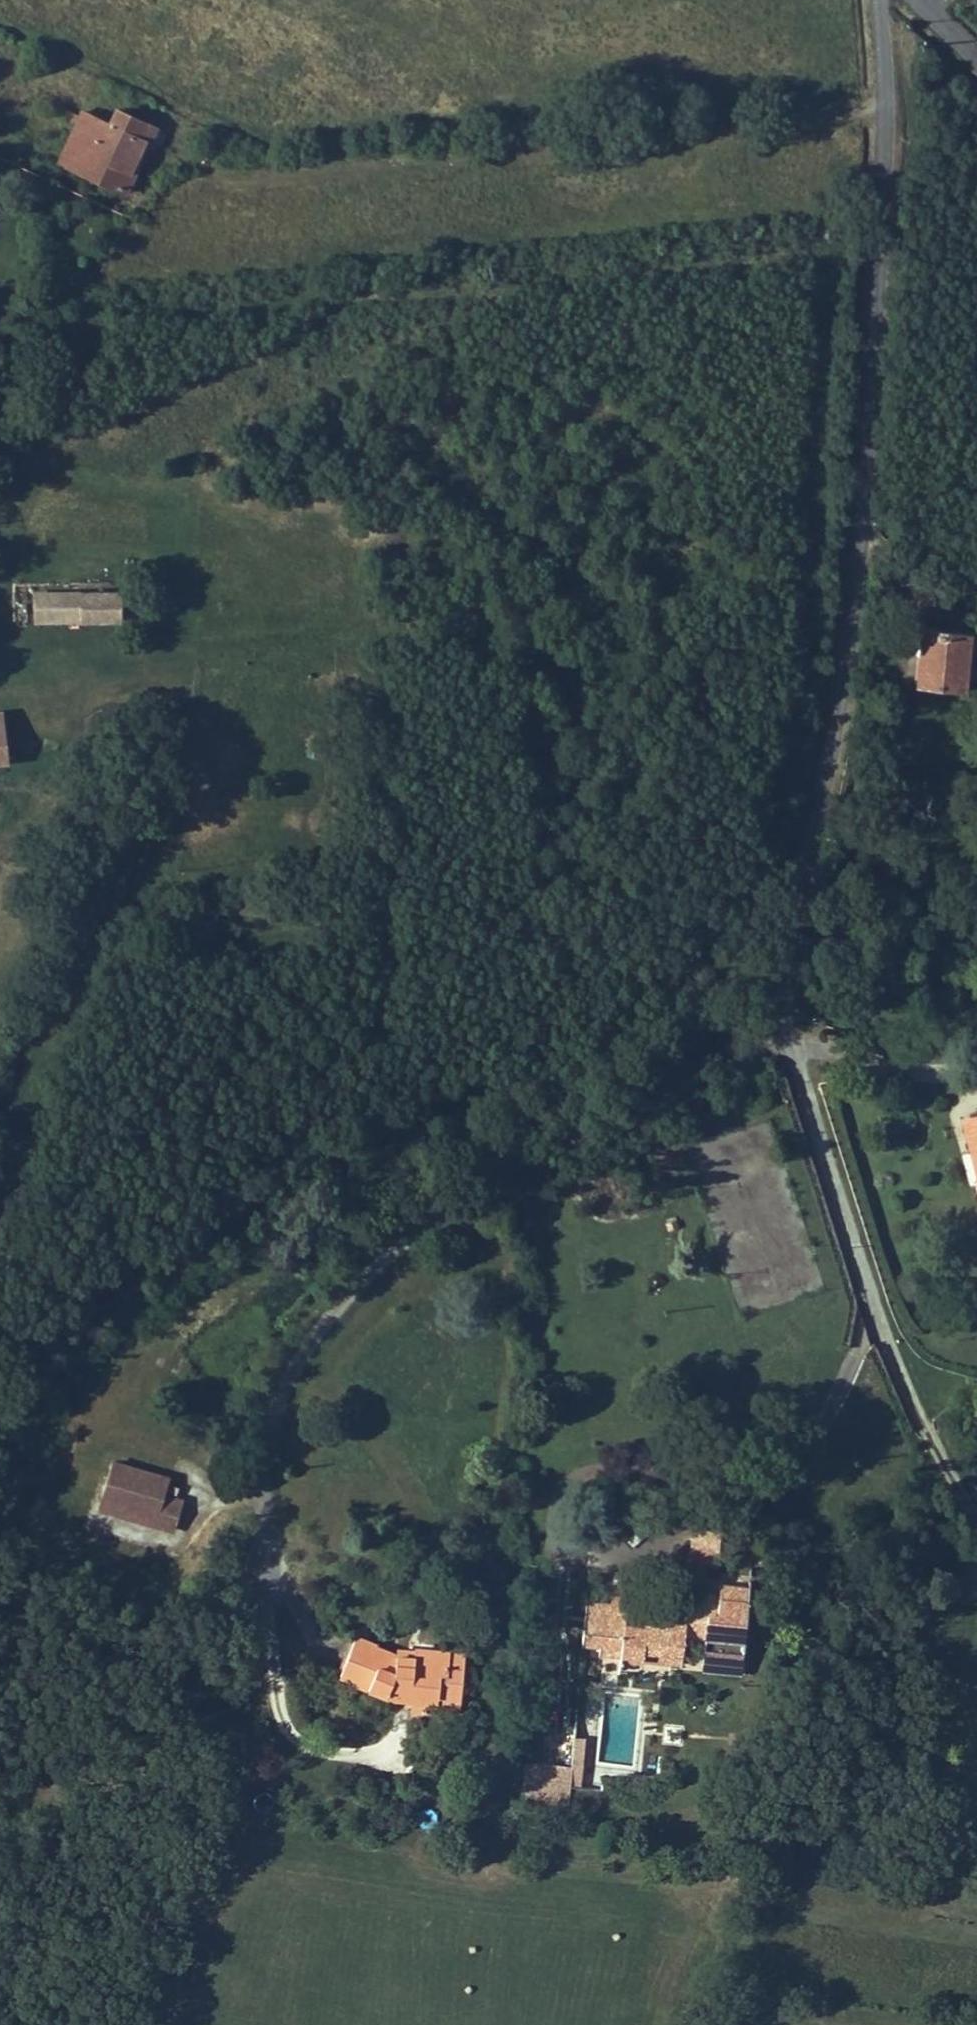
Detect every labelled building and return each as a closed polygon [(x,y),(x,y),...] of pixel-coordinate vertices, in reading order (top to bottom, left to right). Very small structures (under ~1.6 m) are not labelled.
[(84,113),(61,163),(125,192),(156,127),(117,109),(110,124),(84,113)] [(65,121),(73,125),(78,115),(70,111),(65,121)] [(15,623),(27,622),(26,584),(15,584),(15,623)] [(124,628),(124,594),(33,593),(33,628),(124,628)] [(963,689),(969,636),(925,631),(920,684),(963,689)] [(120,917),(123,911),(116,906),(112,911),(120,917)] [(166,1490),(172,1471),(112,1454),(96,1509),(175,1532),(186,1496),(166,1490)] [(721,1584),(719,1594),(697,1592),(695,1613),(669,1610),(668,1620),(625,1617),(626,1607),(587,1604),(583,1644),(600,1646),(599,1653),(619,1655),(621,1657),(644,1659),(645,1650),(683,1653),(685,1635),(705,1636),(703,1663),(742,1666),(749,1586),(721,1584)] [(625,1617),(668,1620),(669,1610),(626,1607),(625,1617)] [(441,1676),(447,1675),(449,1653),(415,1650),(415,1657),(396,1655),(375,1648),(376,1645),(355,1638),(341,1674),(354,1681),(353,1683),(387,1696),(389,1692),(439,1698),(441,1676)] [(396,1655),(415,1657),(415,1650),(400,1648),(397,1648),(396,1655)] [(683,1653),(645,1650),(644,1659),(682,1662),(683,1653)] [(741,1673),(742,1666),(703,1663),(702,1670),(741,1673)] [(438,1705),(439,1698),(389,1692),(387,1696),(387,1699),(438,1705)] [(572,1769),(572,1788),(582,1789),(586,1741),(575,1740),(572,1769)] [(523,1803),(570,1807),(572,1788),(572,1769),(563,1768),(526,1765),(523,1803)]
